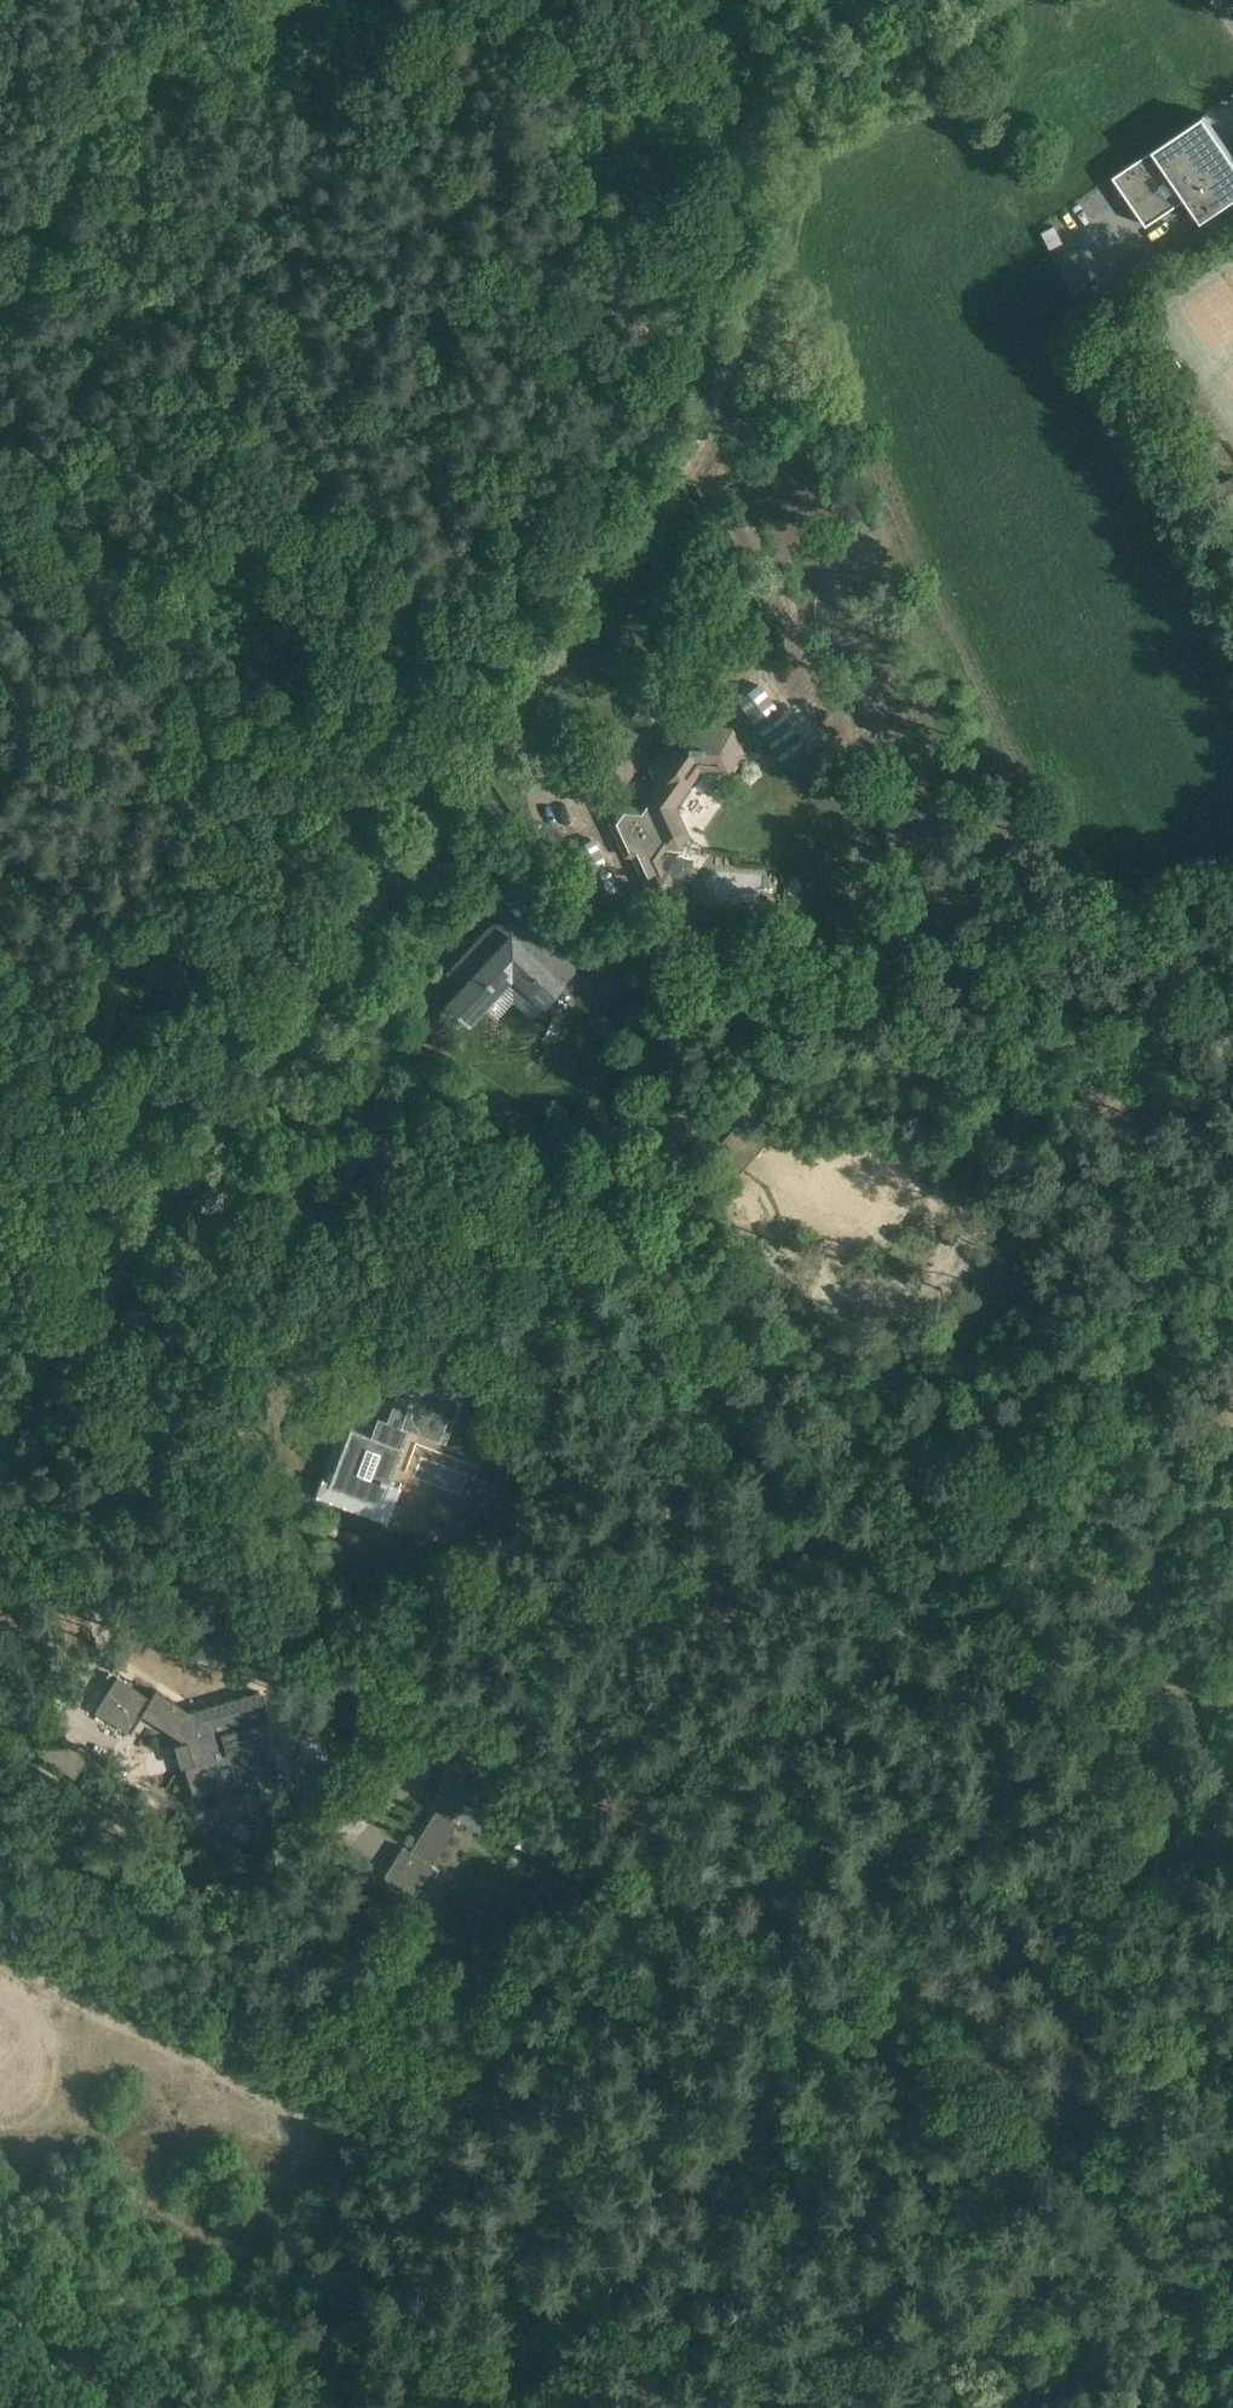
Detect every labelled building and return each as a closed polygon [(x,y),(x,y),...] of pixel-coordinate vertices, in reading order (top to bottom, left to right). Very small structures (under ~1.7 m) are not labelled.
[(1112,176),(1145,225),(1185,199),(1200,221),(1232,199),(1232,155),(1205,114),(1112,176)] [(734,730),(705,728),(703,731),(683,729),(678,737),(670,737),(650,766),(657,783),(638,809),(610,823),(627,858),(631,858),(649,898),(666,899),(676,886),(669,871),(664,870),(659,858),(666,848),(679,850),(690,835),(677,806),(700,772),(728,774),(744,752),(734,730)] [(487,932),(448,975),(481,1005),(511,973),(543,1003),(574,969),(531,930),(517,945),(509,938),(502,946),(487,932)] [(424,1387),(402,1378),(394,1398),(396,1399),(384,1431),(374,1427),(371,1436),(350,1429),(328,1486),(381,1506),(402,1448),(408,1430),(438,1440),(446,1418),(453,1420),(461,1401),(425,1387),(424,1387)] [(501,1478),(505,1466),(482,1457),(478,1469),(501,1478)] [(115,1677),(94,1711),(130,1733),(141,1715),(185,1742),(191,1764),(183,1766),(192,1796),(213,1789),(219,1808),(227,1806),(227,1808),(233,1806),(233,1804),(240,1802),(237,1793),(259,1787),(256,1776),(270,1773),(261,1745),(266,1743),(260,1721),(267,1719),(258,1691),(189,1712),(164,1696),(155,1690),(154,1691),(150,1698),(115,1677)] [(469,1744),(450,1724),(427,1745),(451,1771),(443,1795),(445,1796),(410,1851),(404,1846),(384,1878),(421,1900),(439,1870),(434,1866),(461,1823),(453,1818),(464,1802),(496,1812),(504,1785),(502,1785),(502,1786),(488,1781),(494,1763),(497,1752),(480,1734),(469,1744)] [(523,1820),(516,1844),(547,1853),(554,1829),(523,1820)]
